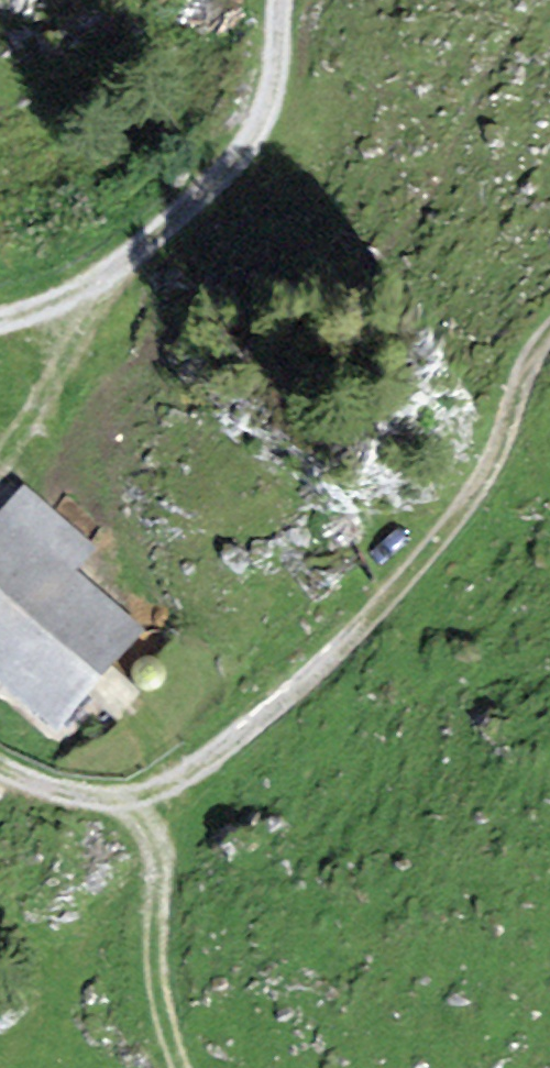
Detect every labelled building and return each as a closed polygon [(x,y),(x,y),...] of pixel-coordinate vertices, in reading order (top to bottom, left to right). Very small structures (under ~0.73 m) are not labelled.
[(26,494),(0,524),(0,683),(52,728),(139,626),(70,567),(87,546),(26,494)]
